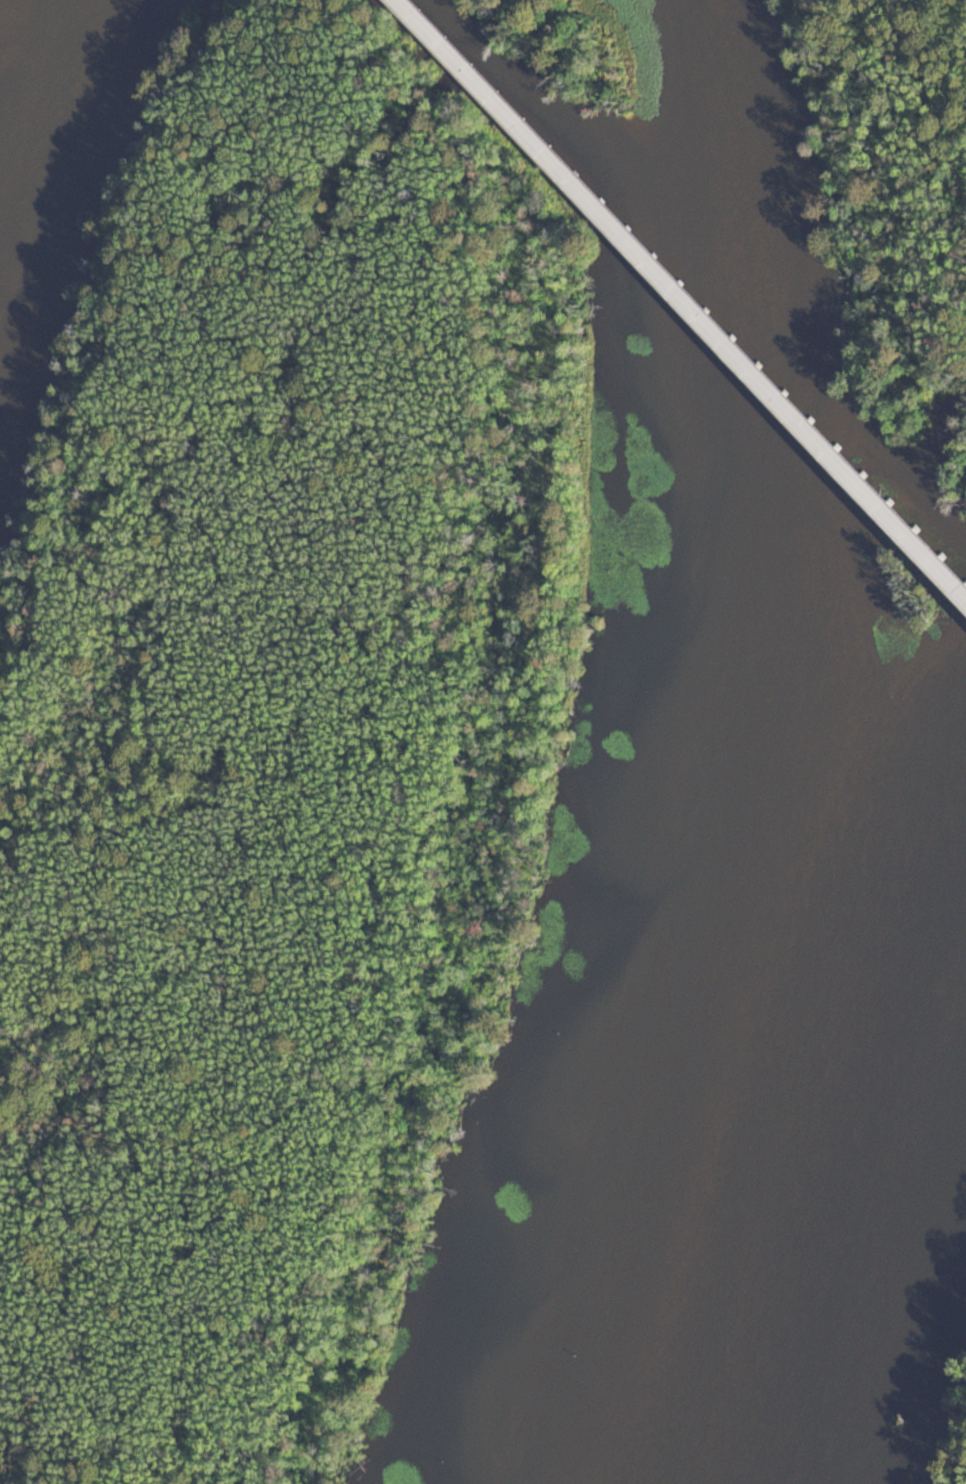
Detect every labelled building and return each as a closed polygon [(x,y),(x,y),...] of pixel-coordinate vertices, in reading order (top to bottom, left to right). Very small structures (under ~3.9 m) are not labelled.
[(920,566),(965,615),(965,586),(935,552),(920,566)]
